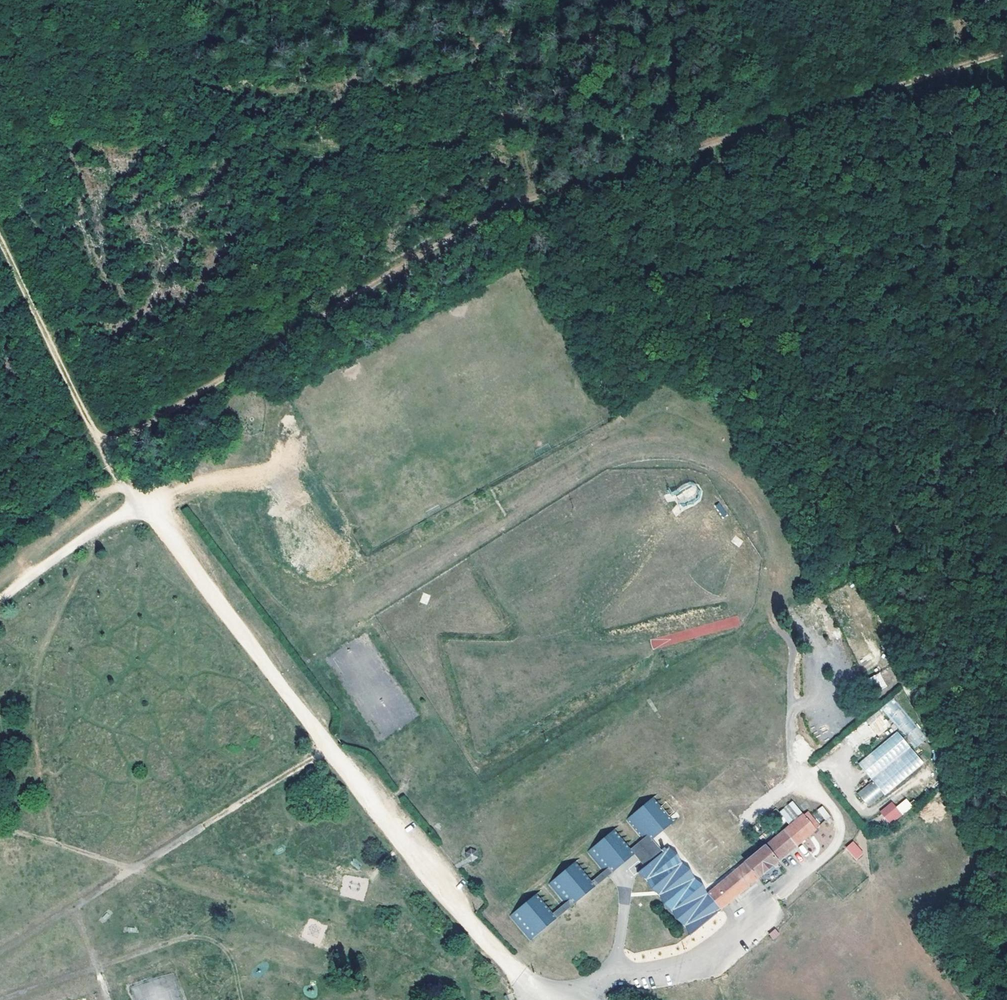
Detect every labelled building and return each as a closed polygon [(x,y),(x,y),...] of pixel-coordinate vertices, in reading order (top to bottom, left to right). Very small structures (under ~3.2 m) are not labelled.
[(719,502),(714,506),(722,517),(727,513),(719,502)] [(867,678),(872,690),(885,685),(880,673),(867,678)] [(893,701),(880,711),(884,716),(894,727),(898,732),(913,750),(916,753),(927,742),(893,701)] [(427,704),(422,707),(431,720),(436,716),(427,704)] [(898,732),(859,763),(875,782),(913,750),(898,732)] [(875,782),(887,798),(926,766),(916,753),(913,750),(875,782)] [(640,842),(644,847),(651,842),(677,820),(657,795),(624,822),(640,842)] [(895,806),(892,802),(879,810),(888,823),(912,808),(907,799),(895,806)] [(788,824),(802,812),(792,800),(778,811),(788,824)] [(822,805),(816,809),(824,820),(830,816),(822,805)] [(725,880),(737,895),(756,879),(767,870),(776,864),(776,863),(804,839),(818,827),(815,824),(806,814),(774,840),(765,848),(763,848),(744,864),(745,865),(725,880)] [(443,824),(438,829),(443,834),(448,830),(443,824)] [(602,874),(606,879),(633,857),(638,852),(634,847),(618,827),(586,854),(602,874)] [(854,841),(845,846),(854,860),(863,854),(854,841)] [(644,847),(638,852),(633,857),(643,870),(661,855),(660,853),(651,842),(644,847)] [(640,842),(634,847),(638,852),(644,847),(640,842)] [(718,911),(737,895),(725,880),(707,896),(668,849),(664,853),(662,851),(660,853),(661,855),(643,870),(641,872),(636,875),(637,876),(639,875),(641,878),(689,936),(688,937),(689,938),(720,912),(718,911)] [(563,907),(567,911),(599,885),(595,879),(579,860),(547,887),(563,907)] [(602,874),(595,879),(599,885),(606,879),(602,874)] [(528,944),(560,917),(556,912),(540,892),(508,919),(528,944)] [(563,907),(556,912),(560,917),(567,911),(563,907)] [(773,939),(780,935),(776,928),(769,933),(773,939)]
